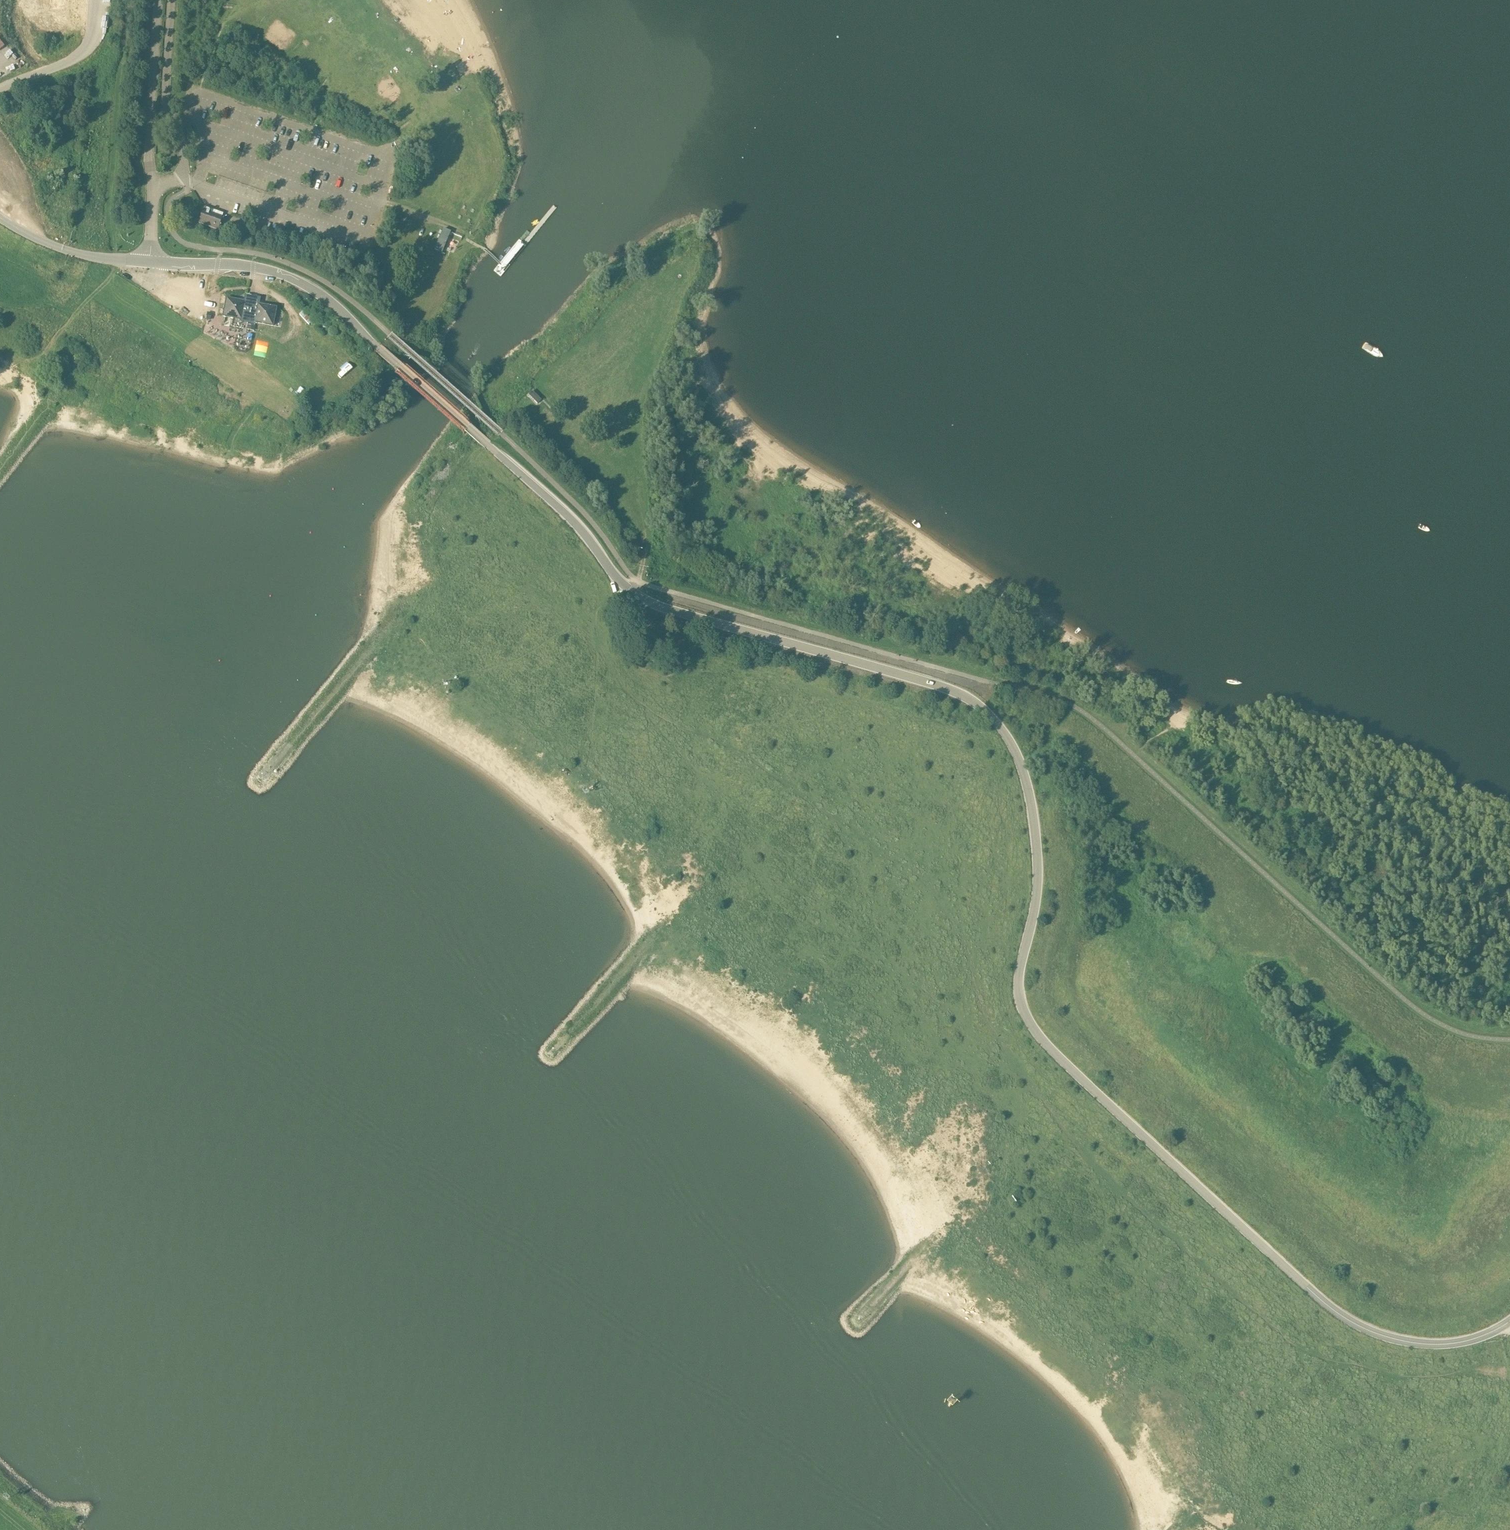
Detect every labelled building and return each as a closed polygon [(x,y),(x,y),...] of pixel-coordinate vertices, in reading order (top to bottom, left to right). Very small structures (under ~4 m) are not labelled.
[(219,230),(223,219),(210,215),(211,212),(204,209),(199,223),(219,230)] [(486,249),(472,241),(473,238),(442,223),(431,251),(460,266),(470,245),(484,252),(486,249)] [(394,301),(397,295),(387,290),(384,296),(394,301)] [(259,304),(259,300),(246,298),(245,302),(227,298),(224,316),(273,326),(276,308),(259,304)] [(233,348),(249,352),(253,336),(237,332),(233,348)] [(537,388),(534,390),(542,398),(544,395),(537,388)] [(537,404),(541,400),(533,391),(529,395),(537,404)]
